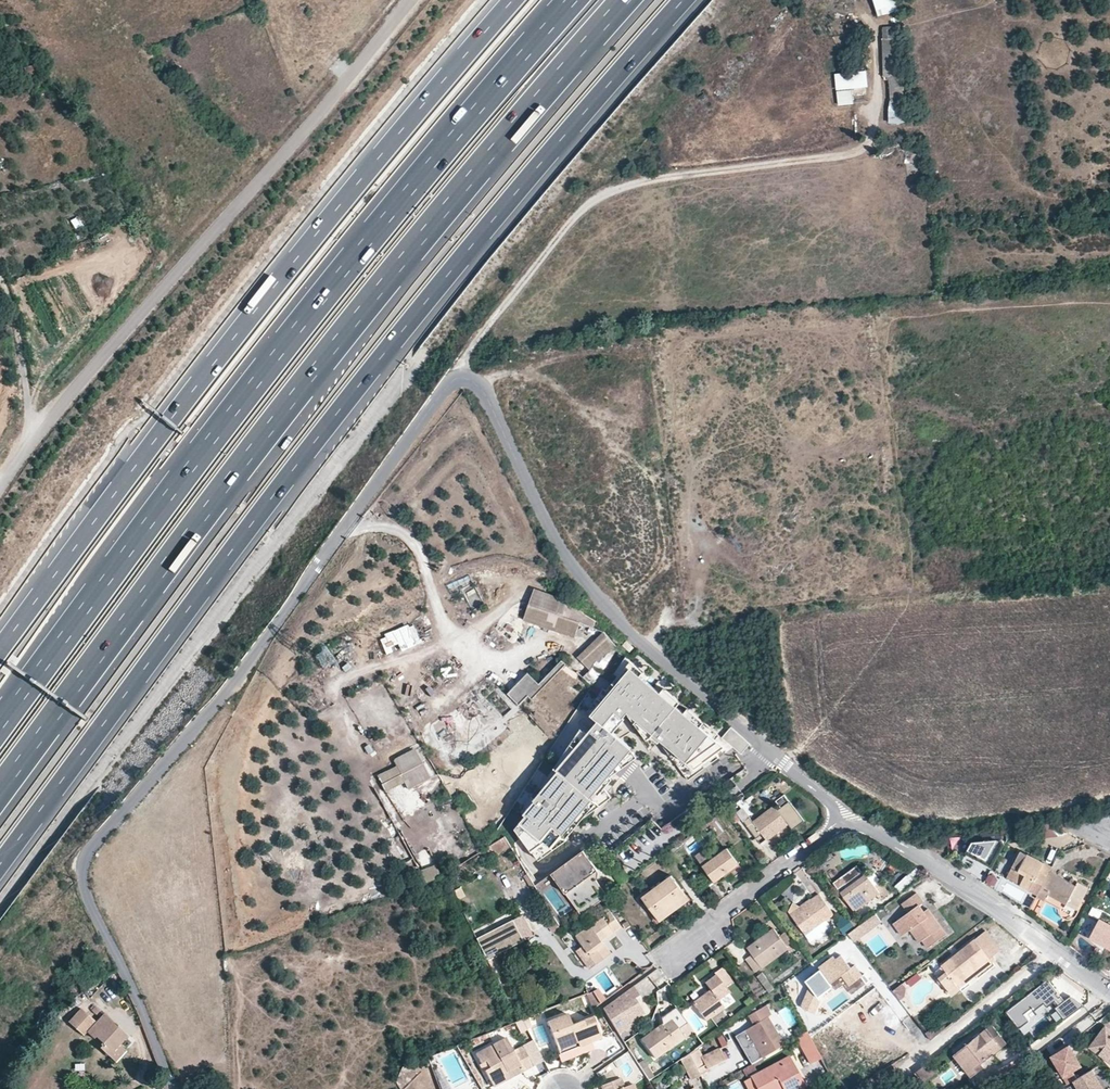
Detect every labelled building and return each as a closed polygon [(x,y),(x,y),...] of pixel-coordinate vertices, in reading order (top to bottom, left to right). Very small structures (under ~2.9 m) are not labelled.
[(877,18),(894,14),(890,0),(872,0),(877,18)] [(888,101),(903,99),(899,69),(885,71),(888,101)] [(867,72),(834,74),(836,107),(853,106),(852,90),(868,89),(867,72)] [(0,120),(0,128),(10,124),(7,117),(0,120)] [(71,221),(76,229),(82,225),(77,217),(71,221)] [(474,589),(465,593),(470,605),(479,601),(474,589)] [(534,590),(529,605),(563,616),(568,602),(568,601),(534,590)] [(573,603),(568,602),(563,616),(581,622),(594,627),(597,620),(586,615),(580,611),(573,603)] [(529,605),(524,621),(575,638),(581,622),(563,616),(529,605)] [(386,656),(420,647),(415,626),(380,635),(386,656)] [(509,641),(512,635),(502,630),(499,636),(509,641)] [(614,642),(602,630),(577,656),(589,668),(614,642)] [(617,673),(621,676),(631,665),(643,676),(646,672),(627,657),(617,673)] [(562,661),(538,681),(541,683),(528,696),(532,700),(567,664),(562,661)] [(715,752),(721,744),(699,725),(684,712),(677,706),(662,692),(643,676),(631,665),(621,676),(609,689),(613,692),(594,714),(602,720),(559,769),(564,773),(549,791),(545,794),(542,792),(535,799),(538,801),(526,814),(528,815),(516,829),(538,858),(550,844),(553,848),(566,833),(563,832),(582,809),(592,797),(602,805),(614,796),(604,782),(610,775),(612,777),(639,756),(633,747),(616,732),(625,722),(623,720),(632,710),(641,718),(639,720),(654,734),(652,735),(659,741),(661,739),(698,771),(718,757),(715,752)] [(538,681),(528,673),(508,695),(519,706),(528,696),(541,683),(538,681)] [(605,701),(613,692),(609,689),(606,686),(600,696),(605,701)] [(665,689),(662,692),(677,706),(681,702),(665,689)] [(605,701),(600,696),(590,710),(594,714),(605,701)] [(687,708),(684,712),(699,725),(703,721),(687,708)] [(641,718),(632,710),(629,713),(636,723),(639,720),(641,718)] [(654,734),(639,720),(636,723),(648,739),(652,735),(654,734)] [(703,721),(699,725),(721,744),(725,740),(721,736),(703,721)] [(683,758),(668,745),(665,747),(678,765),(683,758)] [(416,751),(413,751),(394,761),(397,768),(378,778),(386,793),(404,783),(401,776),(423,765),(416,751)] [(698,771),(683,758),(678,765),(687,778),(698,771)] [(430,778),(423,765),(401,776),(404,783),(408,789),(410,790),(430,780),(430,778)] [(549,791),(564,773),(559,769),(556,767),(544,787),(549,791)] [(526,814),(538,801),(535,799),(532,797),(523,811),(526,814)] [(602,805),(592,797),(582,809),(587,816),(602,805)] [(749,817),(747,818),(743,821),(756,839),(762,834),(767,840),(788,824),(793,830),(804,821),(789,801),(777,810),(774,806),(753,822),(749,817)] [(736,812),(743,821),(747,818),(740,809),(736,812)] [(566,833),(553,848),(556,850),(570,840),(566,833)] [(414,860),(401,836),(393,840),(406,864),(414,860)] [(511,847),(505,837),(491,846),(497,856),(511,847)] [(973,842),(966,855),(992,868),(1005,844),(1002,839),(973,842)] [(550,844),(538,858),(540,862),(556,850),(553,848),(550,844)] [(715,881),(739,864),(727,848),(712,859),(705,850),(696,856),(703,866),(715,881)] [(833,850),(816,862),(821,869),(837,856),(833,850)] [(552,874),(582,915),(606,898),(608,896),(593,875),(598,871),(584,851),(552,874)] [(1021,852),(1012,869),(1018,872),(1027,854),(1021,852)] [(1018,872),(1012,869),(1008,878),(1038,894),(1050,871),(1052,867),(1027,854),(1018,872)] [(422,880),(441,878),(437,866),(420,872),(422,880)] [(834,884),(854,911),(877,895),(880,900),(890,893),(881,881),(875,885),(867,874),(864,876),(858,867),(834,884)] [(1050,871),(1038,894),(1037,897),(1044,901),(1048,895),(1076,909),(1088,886),(1078,881),(1076,885),(1050,871)] [(531,889),(535,886),(528,873),(523,876),(531,889)] [(875,885),(881,881),(875,873),(869,877),(875,885)] [(689,899),(671,876),(642,897),(660,920),(689,899)] [(902,881),(906,886),(912,882),(908,877),(902,881)] [(896,885),(900,891),(906,886),(902,881),(896,885)] [(946,933),(934,916),(930,919),(924,911),(919,904),(923,901),(917,892),(902,903),(908,912),(893,922),(902,935),(910,929),(919,942),(922,940),(927,946),(946,933)] [(834,914),(820,895),(810,903),(792,916),(810,942),(816,938),(819,939),(825,935),(825,931),(830,927),(825,920),(834,914)] [(1025,906),(1031,910),(1036,899),(1030,895),(1025,906)] [(788,911),(792,916),(810,903),(808,901),(800,907),(793,902),(788,911)] [(589,954),(597,964),(612,953),(603,941),(622,927),(605,904),(597,909),(603,916),(576,935),(587,950),(589,954)] [(930,919),(934,916),(928,908),(924,911),(930,919)] [(555,935),(562,930),(552,913),(544,918),(555,935)] [(521,914),(511,919),(521,939),(531,934),(521,914)] [(855,928),(849,933),(855,941),(878,923),(873,915),(861,924),(855,928)] [(855,916),(849,920),(855,928),(861,924),(855,916)] [(511,919),(474,938),(485,959),(493,955),(521,939),(511,919)] [(1099,919),(1089,938),(1109,949),(1109,925),(1099,919)] [(788,947),(774,928),(748,947),(752,954),(746,959),(754,972),(761,967),(762,968),(788,947)] [(985,931),(975,939),(990,958),(1000,949),(985,931)] [(580,954),(587,950),(576,935),(570,940),(580,954)] [(521,939),(493,955),(498,965),(527,949),(521,939)] [(946,972),(939,977),(952,994),(960,988),(957,984),(990,958),(975,939),(970,943),(941,966),(946,972)] [(590,969),(597,964),(589,954),(582,959),(590,969)] [(835,959),(833,956),(817,967),(820,970),(804,981),(809,987),(816,998),(832,987),(830,984),(841,976),(849,987),(862,977),(854,966),(850,968),(841,955),(835,959)] [(993,962),(990,958),(957,984),(960,988),(993,962)] [(934,972),(939,977),(946,972),(941,966),(934,972)] [(704,982),(710,990),(693,1003),(706,1021),(724,1007),(719,1000),(729,992),(725,987),(732,981),(722,968),(715,973),(716,974),(704,982)] [(1061,999),(1060,997),(1059,998),(1056,994),(1058,992),(1059,994),(1060,994),(1050,980),(1008,1012),(1020,1029),(1031,1022),(1025,1015),(1034,1009),(1036,1012),(1046,1004),(1049,1008),(1057,1002),(1061,1007),(1058,1009),(1066,1020),(1084,1006),(1073,998),(1067,1003),(1063,998),(1061,999)] [(901,983),(892,990),(899,999),(903,995),(905,988),(901,983)] [(619,1033),(635,1023),(633,1020),(638,1017),(645,1013),(635,998),(640,995),(634,986),(603,1008),(619,1033)] [(819,1001),(816,998),(809,987),(799,1008),(813,1016),(819,1001)] [(599,988),(593,992),(601,1003),(606,999),(599,988)] [(601,1003),(593,992),(586,995),(593,1009),(597,1006),(601,1003)] [(660,1017),(662,1024),(671,1018),(676,1026),(685,1020),(672,1004),(660,1017)] [(771,1015),(766,1006),(752,1014),(757,1023),(753,1025),(734,1037),(751,1064),(784,1045),(768,1017),(771,1015)] [(108,1055),(118,1042),(125,1033),(102,1013),(96,1019),(82,1007),(70,1020),(84,1033),(85,1032),(88,1034),(90,1032),(98,1039),(95,1043),(108,1055)] [(748,1016),(753,1025),(757,1023),(752,1014),(748,1016)] [(579,1047),(587,1044),(602,1039),(593,1016),(571,1025),(567,1015),(547,1023),(559,1054),(570,1050),(569,1046),(578,1042),(579,1047)] [(671,1018),(662,1024),(641,1040),(655,1058),(693,1030),(685,1020),(676,1026),(671,1018)] [(521,1033),(527,1030),(522,1020),(515,1022),(521,1033)] [(987,1029),(1001,1048),(1007,1044),(992,1025),(987,1029)] [(1106,1027),(1090,1047),(1109,1061),(1109,1030),(1106,1027)] [(1001,1048),(987,1029),(954,1056),(971,1077),(979,1071),(977,1068),(981,1064),(1001,1048)] [(810,1064),(821,1058),(806,1032),(796,1038),(810,1064)] [(513,1051),(506,1038),(476,1054),(494,1087),(532,1066),(522,1047),(513,1051)] [(823,1039),(815,1043),(822,1059),(831,1055),(823,1039)] [(124,1047),(118,1042),(108,1055),(114,1061),(124,1047)] [(589,1050),(587,1044),(579,1047),(578,1042),(569,1046),(570,1050),(559,1054),(560,1059),(571,1055),(571,1056),(589,1050)] [(1066,1083),(1073,1078),(1069,1071),(1078,1065),(1066,1046),(1049,1057),(1066,1083)] [(706,1064),(708,1068),(708,1067),(724,1059),(718,1048),(700,1056),(696,1048),(689,1053),(697,1068),(706,1064)] [(700,1074),(697,1068),(689,1053),(681,1059),(691,1080),(701,1076),(700,1074)] [(789,1056),(751,1076),(757,1088),(807,1088),(789,1056)] [(422,1068),(431,1065),(428,1058),(419,1061),(422,1068)] [(638,1063),(650,1082),(656,1078),(644,1059),(638,1063)] [(929,1061),(915,1071),(922,1081),(936,1070),(929,1061)] [(708,1067),(708,1068),(706,1064),(697,1068),(700,1074),(709,1069),(708,1067)] [(1072,1081),(1076,1088),(1101,1088),(1090,1071),(1072,1081)] [(633,1084),(625,1088),(621,1078),(601,1086),(602,1088),(635,1088),(633,1084)]
